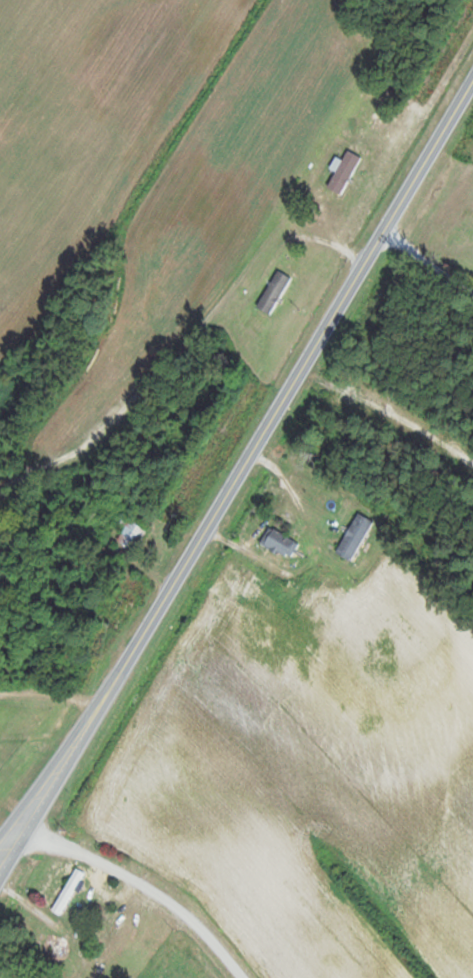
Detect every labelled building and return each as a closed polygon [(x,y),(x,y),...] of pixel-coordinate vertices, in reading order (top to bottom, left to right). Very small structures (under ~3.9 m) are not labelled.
[(343,195),(363,158),(350,151),(329,188),(343,195)] [(270,315),(294,280),(281,271),(258,306),(270,315)] [(117,539),(133,552),(150,530),(135,517),(117,539)] [(353,561),(371,529),(355,521),(338,553),(353,561)] [(261,545),(292,560),(300,542),(269,528),(261,545)] [(85,873),(77,868),(52,909),(60,914),(85,873)] [(96,896),(113,897),(113,887),(97,886),(96,896)] [(58,959),(63,950),(47,942),(43,951),(58,959)]
